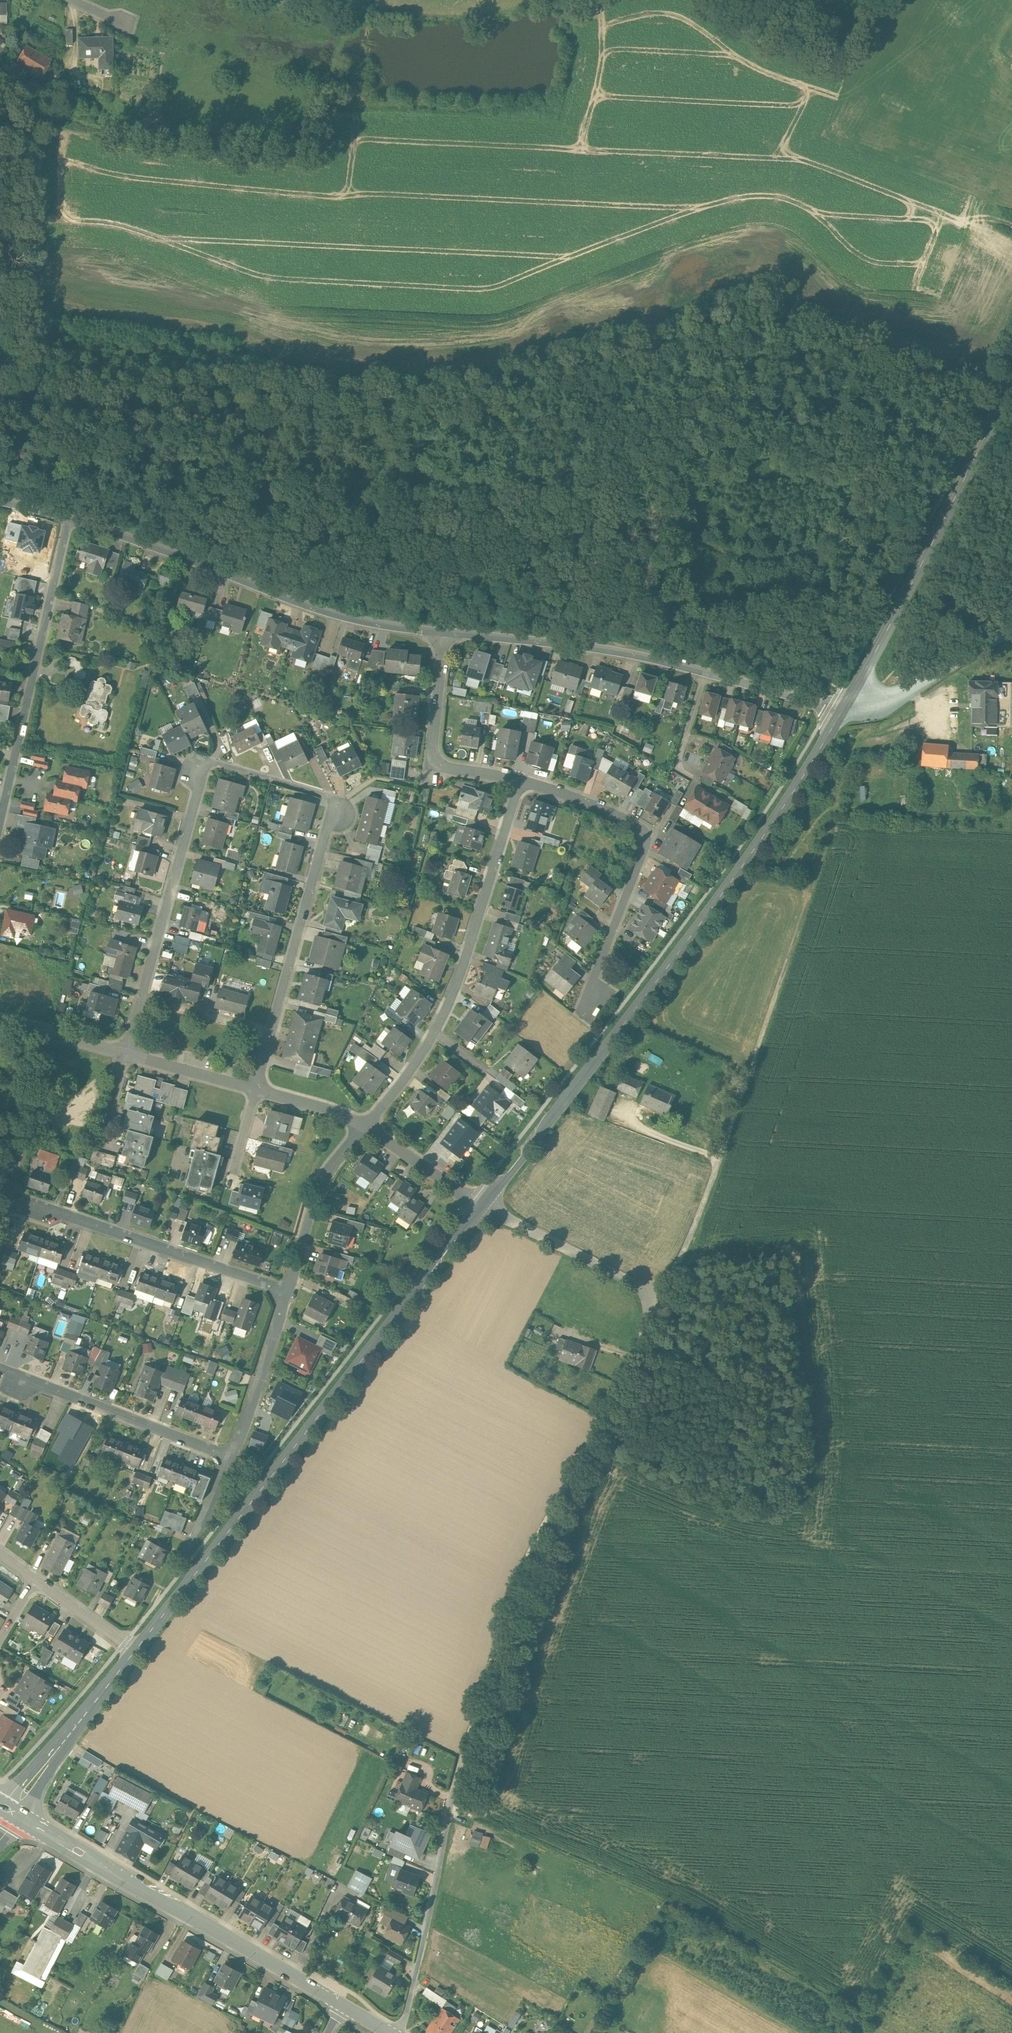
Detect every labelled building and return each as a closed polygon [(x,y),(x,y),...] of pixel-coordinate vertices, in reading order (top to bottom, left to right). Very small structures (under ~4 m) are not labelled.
[(112,39),(102,39),(78,40),(79,59),(101,59),(101,69),(112,69),(112,39)] [(26,46),(18,59),(14,65),(40,80),(51,61),(26,46)] [(74,94),(63,90),(59,89),(57,94),(72,99),(74,94)] [(10,523),(6,540),(16,542),(20,525),(10,523)] [(24,551),(33,554),(34,552),(41,554),(46,532),(39,530),(39,529),(30,527),(30,528),(22,526),(17,548),(24,550),(24,551)] [(109,551),(109,550),(85,542),(79,561),(90,564),(87,572),(99,576),(101,568),(103,569),(104,565),(109,551)] [(116,569),(120,555),(109,551),(104,565),(116,569)] [(119,581),(132,585),(144,589),(148,575),(134,570),(136,565),(125,561),(119,581)] [(158,578),(166,581),(167,581),(169,582),(171,575),(161,572),(158,578)] [(17,589),(19,589),(32,592),(35,593),(38,582),(20,577),(17,589)] [(205,605),(208,593),(183,587),(178,605),(203,612),(205,605)] [(32,592),(19,589),(13,617),(28,621),(30,613),(33,613),(34,607),(32,606),(34,598),(31,598),(32,592)] [(74,602),(71,617),(85,620),(89,605),(74,602)] [(202,617),(208,619),(211,607),(205,605),(203,612),(202,617)] [(245,621),(246,618),(244,617),(246,611),(226,605),(224,611),(220,623),(219,625),(241,632),(245,621)] [(208,619),(220,623),(224,611),(211,607),(208,619)] [(279,650),(280,646),(287,648),(293,629),(286,627),(287,625),(270,619),(272,615),(262,611),(257,625),(257,626),(266,628),(261,644),(279,650)] [(84,628),(85,620),(71,617),(63,615),(58,638),(80,643),(84,628)] [(199,626),(205,628),(208,619),(202,617),(199,626)] [(287,648),(293,650),(291,656),(311,663),(321,631),(304,625),(302,632),(293,629),(287,648)] [(20,629),(9,628),(8,639),(18,641),(20,629)] [(348,667),(357,670),(361,660),(360,659),(365,645),(343,638),(338,653),(351,658),(348,667)] [(1,639),(0,639),(0,647),(18,650),(20,643),(1,639)] [(385,651),(372,650),(368,662),(368,663),(379,664),(383,665),(385,651)] [(385,671),(393,672),(419,675),(421,657),(408,655),(408,652),(388,650),(385,671)] [(499,682),(503,668),(504,665),(495,662),(496,660),(490,658),(491,655),(475,650),(472,660),(471,659),(465,677),(482,682),(483,680),(489,682),(490,679),(499,682)] [(327,665),(330,658),(317,654),(313,666),(325,670),(327,665)] [(333,667),(337,657),(331,655),(330,658),(327,665),(333,667)] [(532,691),(540,665),(540,663),(530,660),(531,657),(525,655),(524,658),(514,655),(505,683),(532,691)] [(71,656),(69,658),(68,658),(66,663),(68,666),(73,667),(74,667),(76,670),(75,671),(73,675),(75,678),(82,680),(85,679),(87,674),(85,671),(83,670),(84,665),(82,662),(77,661),(75,658),(71,656)] [(361,660),(357,670),(355,678),(362,681),(366,669),(368,663),(368,662),(361,660)] [(542,660),(540,664),(540,665),(537,674),(543,676),(548,662),(547,661),(542,660)] [(576,688),(577,686),(582,669),(559,661),(557,667),(555,667),(553,668),(552,672),(553,675),(554,675),(552,682),(567,687),(567,686),(576,688)] [(591,686),(614,694),(616,695),(622,676),(606,671),(606,669),(597,666),(591,686)] [(499,682),(502,683),(505,684),(505,683),(509,670),(509,669),(503,668),(499,682)] [(592,682),(594,675),(596,670),(589,668),(586,680),(592,682)] [(651,695),(655,683),(656,678),(641,674),(636,690),(651,695)] [(106,703),(106,702),(108,695),(111,693),(112,688),(110,685),(106,684),(106,682),(105,679),(101,678),(98,679),(97,682),(94,681),(91,683),(87,697),(89,700),(91,701),(90,705),(89,706),(85,704),(82,706),(80,713),(81,716),(89,718),(88,721),(90,724),(94,725),(98,723),(98,721),(103,722),(106,720),(108,713),(106,710),(102,709),(103,705),(106,703)] [(574,695),(580,697),(581,697),(586,680),(580,678),(576,688),(576,689),(574,695)] [(996,727),(1011,727),(1011,683),(998,683),(998,682),(969,681),(969,698),(950,697),(950,706),(970,707),(970,709),(972,709),(971,727),(987,727),(987,735),(996,735),(996,727)] [(4,683),(0,682),(0,700),(0,699),(9,701),(12,684),(4,683)] [(184,687),(188,697),(189,698),(199,693),(194,682),(184,687)] [(680,704),(684,693),(686,687),(670,682),(665,699),(665,700),(663,708),(671,711),(674,702),(680,704)] [(454,686),(453,693),(466,696),(467,689),(454,686)] [(620,686),(619,687),(617,695),(616,695),(615,698),(621,700),(625,688),(620,686)] [(626,686),(625,688),(621,700),(628,702),(632,689),(626,686)] [(706,693),(706,694),(701,714),(713,718),(713,717),(719,696),(706,693)] [(396,717),(407,719),(408,719),(416,720),(419,696),(399,694),(396,717)] [(719,696),(717,704),(716,707),(722,709),(725,698),(719,696)] [(661,714),(665,701),(665,700),(665,699),(659,698),(655,712),(661,714)] [(727,711),(730,703),(730,699),(725,698),(722,709),(727,711)] [(6,720),(9,706),(8,706),(8,701),(0,699),(0,700),(0,721),(6,722),(6,720)] [(725,721),(732,723),(733,723),(737,724),(743,702),(731,699),(725,721)] [(492,704),(476,701),(474,701),(472,710),(490,713),(491,713),(492,704)] [(755,706),(753,705),(743,702),(737,724),(749,727),(750,727),(755,706)] [(176,713),(182,726),(201,717),(195,704),(177,712),(176,713)] [(757,722),(758,719),(758,718),(760,710),(755,709),(752,720),(757,722)] [(762,726),(765,715),(766,712),(760,710),(757,725),(762,726)] [(489,725),(489,721),(490,713),(484,712),(482,724),(489,725)] [(766,712),(764,719),(764,720),(760,733),(773,737),(778,715),(766,712)] [(785,740),(788,728),(788,727),(791,718),(779,715),(773,737),(785,740)] [(207,730),(201,717),(182,726),(188,739),(207,730)] [(524,717),(521,728),(520,730),(527,732),(530,718),(524,717)] [(530,718),(530,722),(527,732),(534,734),(537,720),(530,718)] [(793,734),(796,721),(797,720),(791,718),(787,733),(793,734)] [(260,742),(261,742),(257,734),(253,726),(230,737),(238,753),(260,742)] [(478,749),(480,732),(481,729),(464,726),(461,744),(477,747),(477,748),(478,749)] [(163,736),(171,754),(190,745),(191,745),(182,728),(175,731),(174,731),(175,733),(170,736),(168,734),(163,736)] [(515,760),(516,750),(520,732),(501,729),(496,756),(496,757),(497,757),(497,754),(514,757),(514,760),(515,760)] [(262,746),(268,743),(262,731),(257,734),(261,742),(260,742),(262,746)] [(414,757),(415,753),(417,738),(396,734),(393,754),(414,757)] [(300,766),(308,762),(298,741),(278,751),(282,759),(287,770),(299,764),(300,766)] [(278,751),(274,742),(269,745),(277,762),(282,759),(278,751)] [(547,769),(553,748),(532,742),(526,763),(547,769)] [(732,750),(732,749),(721,743),(718,748),(718,749),(729,755),(732,750)] [(947,752),(948,746),(923,744),(921,765),(945,767),(946,767),(947,752)] [(572,745),(571,748),(569,753),(576,755),(576,756),(578,757),(576,763),(574,763),(570,776),(587,782),(594,761),(582,757),(585,749),(572,745)] [(328,759),(323,748),(321,746),(315,749),(321,762),(328,759)] [(157,751),(147,748),(142,747),(140,753),(156,757),(157,751)] [(341,774),(351,769),(360,764),(361,766),(362,766),(353,747),(332,757),(341,776),(341,774)] [(596,755),(602,757),(604,750),(599,748),(596,755)] [(717,748),(712,756),(710,760),(729,771),(732,765),(732,762),(734,758),(717,748)] [(978,770),(979,755),(947,752),(946,767),(954,768),(978,770)] [(32,753),(32,754),(31,759),(35,760),(34,766),(47,769),(48,763),(48,762),(44,762),(45,755),(32,753)] [(987,756),(979,755),(978,770),(985,771),(987,756)] [(594,760),(594,761),(592,768),(598,770),(602,758),(595,756),(594,760)] [(154,763),(157,764),(169,767),(170,761),(156,757),(154,763)] [(612,765),(613,764),(613,763),(602,757),(598,769),(607,774),(612,765)] [(703,772),(705,774),(720,782),(723,778),(725,777),(729,771),(710,760),(703,772)] [(381,762),(380,766),(382,766),(381,771),(388,772),(389,763),(381,762)] [(150,787),(159,790),(168,792),(175,769),(156,764),(150,787)] [(607,789),(612,792),(624,772),(612,765),(602,783),(609,787),(607,789)] [(945,767),(921,765),(921,776),(945,777),(945,767)] [(392,766),(391,770),(390,775),(404,777),(406,768),(405,768),(392,766)] [(86,787),(87,786),(90,772),(67,767),(66,767),(63,782),(64,783),(86,787)] [(954,778),(954,768),(946,767),(945,767),(945,777),(954,778)] [(619,793),(624,796),(626,797),(636,779),(624,772),(612,792),(617,795),(619,793)] [(640,773),(638,775),(636,778),(636,779),(631,788),(636,791),(645,776),(640,773)] [(715,779),(705,774),(704,773),(700,779),(711,785),(715,779)] [(680,785),(687,787),(690,779),(682,777),(680,785)] [(232,813),(234,805),(235,805),(237,796),(242,797),(245,786),(220,779),(212,807),(213,807),(232,813)] [(139,780),(129,783),(132,791),(141,788),(139,780)] [(57,781),(56,787),(54,795),(71,799),(71,800),(77,801),(80,786),(63,783),(63,782),(57,781)] [(489,812),(493,798),(493,796),(463,787),(459,799),(460,800),(461,800),(462,800),(463,799),(471,801),(469,808),(483,812),(483,810),(489,812)] [(713,797),(697,787),(685,807),(701,816),(713,797)] [(382,795),(394,798),(395,799),(397,792),(384,789),(382,795)] [(676,806),(677,804),(677,803),(683,793),(677,790),(670,803),(676,806)] [(645,809),(659,817),(662,811),(664,811),(666,808),(665,806),(664,805),(667,800),(654,793),(645,809)] [(68,814),(68,810),(71,799),(48,794),(44,809),(67,814),(68,814)] [(292,797),(292,798),(284,825),(284,826),(294,829),(307,832),(315,804),(292,797)] [(388,802),(368,797),(362,818),(382,823),(388,802)] [(716,826),(728,806),(713,797),(701,816),(716,826)] [(748,807),(741,803),(740,802),(735,799),(731,806),(743,814),(748,807)] [(35,804),(31,803),(22,801),(21,808),(25,809),(23,815),(36,818),(38,811),(33,810),(35,804)] [(556,807),(549,805),(549,804),(547,803),(545,803),(545,804),(535,801),(527,828),(543,833),(549,815),(553,816),(556,807)] [(677,805),(671,815),(669,819),(675,823),(684,809),(677,805)] [(476,815),(461,810),(459,816),(460,817),(474,821),(476,815)] [(237,820),(238,817),(239,813),(233,811),(232,813),(226,811),(224,816),(237,820)] [(148,812),(147,813),(142,832),(160,837),(166,817),(166,816),(148,812)] [(36,818),(23,815),(19,814),(16,826),(27,829),(28,823),(35,824),(36,818)] [(454,815),(453,817),(452,820),(466,825),(468,819),(454,815)] [(228,824),(229,824),(228,824),(234,826),(236,820),(224,816),(223,822),(228,824)] [(362,818),(356,840),(376,845),(382,823),(362,818)] [(228,824),(217,821),(209,819),(202,844),(221,849),(228,824)] [(28,823),(28,827),(27,827),(27,829),(25,829),(20,854),(32,857),(33,853),(41,855),(43,847),(48,848),(50,838),(53,839),(55,829),(29,823),(28,823)] [(485,832),(469,828),(466,827),(466,825),(460,823),(454,842),(471,847),(471,848),(479,850),(485,832)] [(284,826),(284,825),(279,824),(278,831),(279,831),(292,835),(294,829),(284,826)] [(673,829),(666,841),(692,856),(699,844),(673,829)] [(292,835),(279,831),(278,838),(290,841),(292,835)] [(540,841),(550,844),(551,844),(553,845),(555,839),(542,835),(540,841)] [(137,844),(142,846),(148,847),(150,839),(139,836),(137,844)] [(544,842),(537,840),(532,839),(530,844),(539,847),(542,848),(544,842)] [(282,856),(280,865),(279,865),(279,869),(296,874),(303,847),(284,841),(280,855),(282,856)] [(539,847),(522,842),(520,841),(512,866),(531,872),(531,871),(539,847)] [(685,868),(692,856),(666,841),(659,853),(685,868)] [(148,848),(140,845),(137,844),(135,850),(139,852),(140,852),(140,851),(146,853),(148,848)] [(367,855),(372,856),(373,856),(379,858),(381,852),(368,848),(367,855)] [(157,857),(146,853),(140,852),(139,852),(140,853),(139,859),(140,859),(136,871),(152,875),(157,857)] [(224,868),(226,861),(215,858),(213,865),(219,866),(219,867),(224,868)] [(371,870),(373,863),(356,859),(354,865),(368,869),(371,870)] [(463,868),(463,867),(465,863),(464,862),(455,859),(454,860),(452,864),(453,866),(461,869),(463,868)] [(198,861),(195,870),(195,871),(192,882),(214,888),(219,867),(198,861)] [(342,862),(338,876),(336,886),(361,893),(368,869),(354,865),(342,862)] [(465,896),(467,890),(467,889),(471,876),(459,872),(460,869),(453,866),(452,865),(451,864),(449,865),(448,870),(447,870),(445,871),(444,876),(445,878),(452,880),(449,891),(465,896)] [(591,865),(586,871),(598,879),(602,874),(591,865)] [(677,880),(657,868),(651,880),(671,891),(677,880)] [(692,874),(681,868),(680,868),(678,873),(689,880),(692,874)] [(672,870),(670,872),(669,875),(677,880),(677,881),(681,883),(685,877),(672,870)] [(584,894),(601,906),(612,890),(598,879),(586,871),(580,880),(590,887),(584,894)] [(282,883),(284,877),(265,872),(263,878),(264,878),(282,883)] [(522,886),(524,880),(513,877),(511,882),(522,886)] [(284,914),(286,907),(292,886),(263,878),(260,892),(269,894),(265,909),(284,914)] [(664,902),(671,891),(651,880),(644,891),(664,902)] [(522,886),(519,885),(511,882),(509,887),(506,886),(500,907),(502,907),(503,907),(517,911),(524,891),(523,891),(521,890),(522,886)] [(73,885),(75,894),(83,893),(82,884),(73,885)] [(136,889),(132,888),(124,885),(122,893),(125,894),(126,893),(134,895),(136,889)] [(138,925),(143,909),(143,907),(135,905),(137,896),(126,893),(123,901),(120,901),(115,918),(138,925)] [(357,920),(361,906),(332,898),(325,925),(326,925),(342,929),(346,917),(357,920)] [(653,903),(664,909),(665,910),(669,904),(664,902),(655,898),(653,903)] [(644,905),(638,915),(658,927),(664,917),(644,905)] [(185,906),(184,911),(183,912),(180,926),(197,931),(203,911),(185,906)] [(660,914),(664,916),(665,917),(664,917),(670,920),(674,915),(663,909),(660,914)] [(15,930),(30,933),(34,916),(7,910),(1,934),(2,934),(13,937),(15,930)] [(578,916),(583,919),(588,924),(593,918),(583,910),(578,916)] [(506,912),(505,918),(504,919),(519,923),(521,917),(506,912)] [(256,913),(256,914),(256,915),(255,919),(268,923),(269,917),(256,913)] [(458,919),(444,914),(439,913),(433,933),(451,939),(454,928),(456,928),(458,919)] [(651,941),(658,927),(638,915),(630,929),(651,941)] [(583,947),(593,934),(596,930),(578,916),(565,932),(575,940),(574,941),(575,941),(576,942),(576,941),(583,947)] [(69,931),(78,933),(81,919),(72,917),(69,931)] [(258,951),(259,952),(273,955),(281,927),(254,919),(250,932),(266,937),(263,945),(259,944),(258,951)] [(505,926),(511,928),(512,928),(512,929),(517,930),(519,924),(507,920),(505,926)] [(505,950),(510,935),(510,934),(512,928),(495,923),(488,945),(486,945),(483,955),(498,959),(498,961),(509,965),(513,953),(505,950)] [(341,935),(342,929),(326,925),(325,931),(341,935)] [(427,931),(420,928),(415,926),(413,933),(425,937),(427,931)] [(325,931),(323,938),(346,944),(348,937),(341,935),(325,931)] [(422,944),(423,942),(423,941),(424,937),(413,933),(410,940),(422,944)] [(186,954),(190,940),(190,939),(177,935),(173,951),(186,954)] [(339,970),(346,944),(323,938),(317,936),(310,962),(339,970)] [(425,938),(423,942),(423,943),(422,944),(433,948),(436,942),(425,938)] [(136,948),(126,945),(125,945),(123,944),(123,943),(122,942),(120,942),(120,943),(110,941),(106,955),(115,957),(111,973),(127,978),(136,948)] [(449,955),(438,951),(424,945),(418,960),(419,960),(425,964),(421,975),(438,981),(449,955)] [(575,961),(567,954),(566,953),(561,959),(571,966),(575,961)] [(257,957),(256,964),(270,968),(272,961),(257,957)] [(561,959),(561,960),(546,977),(566,994),(581,977),(570,967),(570,966),(561,959)] [(496,966),(507,971),(509,965),(498,961),(496,966)] [(481,970),(488,973),(489,973),(495,976),(498,967),(484,962),(481,970)] [(207,988),(210,976),(212,969),(197,964),(192,981),(166,974),(164,982),(162,992),(188,999),(197,1002),(201,986),(207,988)] [(332,981),(334,975),(321,971),(320,978),(327,980),(332,981)] [(510,982),(507,980),(501,978),(502,975),(496,973),(495,976),(486,972),(481,983),(478,983),(474,993),(492,1000),(497,988),(506,991),(510,982)] [(306,974),(299,1000),(320,1005),(327,980),(320,978),(315,976),(313,975),(313,976),(306,974)] [(107,987),(119,991),(122,981),(109,978),(107,987)] [(91,992),(91,991),(105,995),(107,987),(90,983),(87,991),(91,992)] [(220,989),(218,994),(215,1007),(229,1011),(230,1010),(244,1014),(249,996),(236,993),(236,994),(235,994),(220,989)] [(404,1000),(415,1009),(423,1014),(431,1003),(413,989),(404,1000)] [(98,1014),(98,1013),(113,1017),(118,999),(105,995),(91,991),(91,992),(86,1011),(98,1014)] [(423,1014),(405,1001),(404,1000),(404,1001),(396,1012),(415,1025),(423,1014)] [(496,1018),(499,1013),(500,1012),(490,1004),(486,1010),(496,1018)] [(337,1017),(339,1011),(327,1008),(325,1014),(337,1017)] [(477,1038),(482,1032),(484,1029),(486,1030),(492,1021),(480,1012),(479,1014),(473,1009),(463,1023),(462,1022),(462,1023),(455,1031),(469,1041),(473,1035),(477,1038)] [(485,1010),(483,1013),(483,1014),(492,1021),(495,1017),(485,1010)] [(322,1019),(312,1017),(296,1012),(291,1028),(294,1029),(292,1036),(315,1042),(316,1042),(322,1019)] [(325,1014),(324,1020),(335,1024),(337,1017),(325,1014)] [(384,1030),(381,1035),(378,1039),(383,1043),(382,1044),(399,1056),(411,1039),(394,1027),(389,1034),(384,1030)] [(309,1065),(310,1063),(310,1062),(315,1042),(292,1036),(290,1043),(287,1042),(283,1058),(309,1065)] [(368,1052),(377,1059),(380,1060),(387,1051),(375,1043),(368,1052)] [(537,1058),(536,1057),(520,1046),(513,1055),(512,1054),(505,1063),(520,1074),(524,1068),(527,1071),(527,1070),(537,1058)] [(363,1048),(362,1050),(358,1056),(367,1063),(368,1062),(373,1065),(377,1059),(363,1048)] [(459,1073),(459,1072),(458,1072),(443,1060),(431,1076),(447,1089),(459,1073)] [(309,1065),(305,1064),(296,1062),(293,1072),(308,1077),(311,1065),(309,1065)] [(361,1087),(365,1090),(371,1094),(386,1074),(368,1062),(356,1079),(363,1084),(361,1087)] [(312,1065),(310,1070),(310,1072),(321,1075),(323,1069),(323,1068),(312,1065)] [(496,1079),(509,1089),(511,1091),(516,1084),(500,1072),(496,1079)] [(647,1080),(626,1074),(619,1092),(640,1101),(647,1080)] [(170,1105),(171,1102),(175,1085),(138,1075),(133,1095),(170,1105)] [(671,1114),(679,1094),(651,1081),(643,1103),(671,1114)] [(589,1110),(608,1118),(619,1092),(601,1084),(589,1110)] [(450,1095),(449,1094),(439,1086),(434,1092),(446,1101),(450,1095)] [(488,1086),(486,1088),(473,1106),(489,1118),(498,1106),(504,1110),(509,1102),(488,1086)] [(180,1089),(178,1088),(177,1088),(175,1088),(170,1105),(175,1106),(180,1089)] [(180,1089),(180,1090),(176,1106),(183,1108),(188,1091),(180,1089)] [(414,1108),(415,1108),(415,1111),(417,1113),(421,1112),(425,1116),(435,1102),(420,1091),(410,1104),(414,1108)] [(441,1107),(444,1104),(444,1103),(446,1101),(434,1092),(430,1098),(435,1102),(435,1103),(441,1107)] [(154,1100),(150,1099),(129,1093),(125,1109),(150,1116),(154,1100)] [(510,1099),(519,1106),(521,1107),(525,1101),(515,1093),(510,1099)] [(449,1105),(442,1114),(449,1119),(456,1110),(449,1105)] [(124,1129),(148,1136),(149,1136),(154,1117),(129,1110),(124,1129)] [(287,1142),(290,1131),(294,1117),(270,1110),(263,1135),(287,1142)] [(298,1134),(302,1121),(303,1119),(294,1117),(290,1132),(298,1134)] [(459,1118),(440,1143),(452,1152),(446,1161),(457,1169),(464,1160),(461,1158),(480,1133),(459,1118)] [(191,1148),(204,1151),(216,1155),(221,1139),(221,1138),(216,1137),(219,1126),(197,1120),(195,1125),(197,1126),(191,1148)] [(154,1138),(146,1136),(129,1131),(126,1141),(127,1142),(126,1147),(125,1150),(124,1149),(122,1155),(127,1157),(125,1162),(145,1167),(147,1157),(149,1157),(154,1138)] [(291,1156),(292,1155),(292,1154),(293,1150),(280,1146),(279,1152),(288,1154),(288,1155),(291,1156)] [(259,1147),(258,1149),(254,1165),(282,1173),(287,1154),(259,1147)] [(116,1157),(102,1151),(101,1151),(93,1148),(90,1160),(112,1168),(116,1157)] [(47,1191),(54,1172),(60,1156),(41,1149),(37,1159),(46,1162),(43,1172),(42,1174),(33,1171),(29,1185),(47,1191)] [(212,1190),(213,1187),(221,1156),(196,1149),(186,1186),(199,1190),(200,1187),(212,1190)] [(382,1166),(366,1154),(354,1172),(360,1176),(361,1175),(363,1176),(371,1182),(382,1166)] [(75,1155),(73,1161),(72,1164),(77,1166),(80,1157),(75,1155)] [(77,1166),(82,1168),(83,1168),(86,1159),(80,1157),(77,1166)] [(74,1176),(75,1171),(76,1171),(77,1166),(72,1165),(68,1174),(74,1176)] [(88,1170),(80,1168),(80,1167),(77,1167),(74,1176),(84,1179),(88,1170)] [(112,1177),(100,1173),(97,1172),(94,1183),(105,1187),(106,1187),(108,1188),(112,1177)] [(123,1185),(124,1177),(114,1175),(112,1183),(123,1185)] [(400,1175),(392,1187),(398,1191),(406,1179),(400,1175)] [(403,1207),(413,1194),(419,1187),(406,1179),(398,1191),(392,1200),(403,1207)] [(106,1187),(88,1181),(82,1197),(100,1203),(106,1187)] [(259,1209),(260,1206),(264,1190),(244,1184),(239,1203),(248,1206),(248,1204),(259,1207),(258,1209),(259,1209)] [(137,1195),(132,1193),(126,1191),(123,1200),(134,1204),(137,1195)] [(229,1204),(233,1205),(239,1207),(240,1204),(239,1203),(242,1193),(233,1191),(229,1204)] [(413,1194),(403,1207),(398,1213),(414,1224),(418,1217),(428,1203),(413,1194)] [(418,1217),(423,1219),(432,1207),(428,1203),(418,1217)] [(154,1211),(147,1208),(146,1208),(137,1205),(131,1221),(149,1227),(154,1211)] [(170,1216),(171,1217),(175,1218),(179,1209),(173,1207),(170,1216)] [(188,1211),(188,1210),(179,1208),(176,1218),(185,1221),(188,1211)] [(365,1224),(348,1219),(346,1226),(353,1228),(363,1230),(365,1224)] [(346,1226),(333,1222),(327,1242),(347,1248),(353,1228),(346,1226)] [(200,1245),(205,1231),(206,1229),(206,1228),(188,1223),(183,1239),(200,1245)] [(230,1239),(235,1227),(235,1225),(230,1224),(225,1238),(230,1239)] [(236,1241),(238,1236),(239,1232),(234,1230),(230,1240),(236,1241)] [(21,1248),(44,1255),(49,1239),(28,1231),(21,1248)] [(67,1246),(49,1239),(44,1255),(62,1261),(67,1246)] [(254,1248),(244,1244),(238,1243),(234,1256),(249,1262),(254,1248)] [(258,1265),(259,1265),(260,1263),(261,1260),(265,1248),(254,1245),(254,1248),(249,1262),(258,1265)] [(20,1252),(3,1246),(0,1254),(0,1259),(17,1263),(20,1252)] [(98,1281),(100,1277),(106,1257),(88,1252),(80,1275),(98,1281)] [(335,1253),(328,1255),(348,1261),(353,1262),(354,1257),(335,1252),(335,1253)] [(328,1255),(319,1253),(318,1260),(316,1260),(313,1271),(337,1278),(340,1269),(345,1270),(346,1268),(348,1261),(328,1255)] [(125,1263),(106,1257),(100,1277),(118,1283),(125,1263)] [(56,1276),(77,1284),(80,1275),(60,1267),(56,1276)] [(159,1295),(165,1279),(145,1271),(139,1288),(159,1295)] [(165,1279),(159,1295),(176,1301),(182,1285),(165,1279)] [(210,1311),(219,1287),(202,1281),(196,1298),(199,1300),(196,1307),(210,1311)] [(115,1302),(132,1305),(137,1293),(121,1288),(115,1302)] [(338,1298),(317,1290),(307,1312),(327,1321),(338,1298)] [(353,1295),(342,1290),(338,1298),(349,1303),(353,1295)] [(51,1293),(46,1299),(53,1304),(58,1297),(51,1293)] [(236,1325),(252,1331),(263,1301),(245,1295),(241,1310),(236,1325)] [(55,1304),(64,1307),(66,1299),(57,1297),(55,1304)] [(241,1310),(214,1301),(210,1311),(209,1316),(236,1325),(241,1310)] [(175,1317),(185,1321),(188,1312),(178,1309),(175,1317)] [(12,1316),(9,1325),(31,1333),(34,1323),(12,1316)] [(66,1340),(77,1343),(81,1334),(69,1331),(66,1340)] [(46,1358),(52,1341),(34,1333),(27,1351),(46,1358)] [(337,1343),(331,1340),(321,1335),(315,1347),(321,1349),(320,1350),(321,1350),(331,1355),(337,1343)] [(561,1335),(557,1347),(565,1350),(569,1338),(561,1335)] [(301,1363),(305,1365),(311,1368),(320,1349),(298,1338),(287,1361),(300,1367),(301,1363)] [(600,1348),(569,1338),(565,1350),(562,1358),(593,1370),(600,1348)] [(233,1352),(229,1344),(220,1349),(223,1356),(233,1352)] [(87,1362),(93,1365),(101,1349),(95,1346),(90,1356),(88,1358),(87,1362)] [(110,1353),(101,1349),(93,1365),(100,1367),(100,1365),(105,1366),(110,1353)] [(70,1351),(64,1368),(82,1375),(87,1362),(88,1358),(70,1351)] [(205,1371),(214,1374),(218,1363),(209,1360),(205,1371)] [(167,1371),(145,1364),(136,1392),(157,1400),(163,1383),(167,1371)] [(100,1367),(93,1386),(112,1393),(120,1371),(105,1366),(100,1365),(100,1367)] [(163,1383),(185,1391),(191,1373),(170,1365),(163,1383)] [(231,1377),(241,1382),(245,1371),(235,1367),(231,1377)] [(303,1392),(279,1381),(271,1397),(277,1400),(272,1411),(290,1420),(303,1392)] [(239,1388),(227,1391),(229,1400),(242,1397),(239,1388)] [(199,1420),(205,1403),(184,1395),(177,1412),(199,1420)] [(3,1403),(0,1411),(0,1423),(14,1428),(21,1410),(3,1403)] [(205,1403),(199,1420),(219,1428),(225,1410),(205,1403)] [(32,1436),(38,1417),(21,1410),(14,1428),(32,1436)] [(75,1418),(67,1414),(59,1430),(63,1432),(54,1449),(63,1454),(65,1450),(74,1455),(88,1429),(73,1421),(75,1418)] [(248,1449),(262,1454),(268,1436),(254,1431),(248,1449)] [(48,1442),(38,1436),(34,1446),(43,1452),(48,1442)] [(127,1443),(109,1436),(102,1453),(121,1460),(127,1443)] [(145,1450),(127,1443),(121,1460),(139,1467),(145,1451),(145,1450)] [(183,1465),(165,1458),(158,1475),(177,1482),(183,1465)] [(201,1472),(183,1465),(177,1482),(194,1488),(195,1489),(201,1474),(201,1472)] [(155,1476),(139,1470),(135,1479),(152,1486),(155,1476)] [(201,1474),(195,1489),(194,1488),(191,1496),(202,1500),(211,1478),(201,1474)] [(12,1488),(8,1498),(17,1503),(22,1494),(12,1488)] [(19,1502),(14,1513),(26,1519),(32,1508),(19,1502)] [(16,1537),(33,1547),(44,1529),(35,1522),(40,1512),(32,1508),(26,1519),(16,1537)] [(174,1535),(178,1522),(168,1519),(163,1532),(174,1535)] [(80,1543),(60,1534),(43,1564),(63,1576),(80,1543)] [(162,1565),(170,1548),(148,1538),(140,1555),(162,1565)] [(88,1566),(80,1582),(97,1592),(109,1571),(98,1566),(96,1570),(88,1566)] [(150,1585),(134,1577),(125,1594),(141,1602),(150,1585)] [(0,1608),(13,1589),(0,1581),(0,1607),(0,1608)] [(105,1591),(100,1601),(110,1606),(115,1596),(105,1591)] [(36,1602),(21,1623),(32,1630),(35,1626),(47,1633),(58,1614),(36,1602)] [(57,1635),(64,1624),(57,1620),(51,1631),(57,1635)] [(82,1661),(93,1641),(67,1625),(55,1647),(58,1648),(82,1661)] [(48,1647),(40,1662),(47,1666),(55,1652),(48,1647)] [(40,1707),(55,1684),(31,1666),(15,1690),(40,1707)] [(20,1700),(14,1697),(9,1694),(5,1700),(10,1703),(7,1707),(18,1713),(21,1709),(17,1706),(20,1700)] [(18,1714),(9,1708),(7,1707),(4,1713),(15,1719),(18,1714)] [(7,1717),(5,1716),(0,1724),(0,1742),(3,1744),(4,1744),(10,1747),(17,1735),(18,1735),(20,1736),(25,1727),(7,1717)] [(102,1760),(87,1752),(85,1751),(83,1757),(99,1765),(102,1760)] [(406,1759),(405,1759),(401,1757),(396,1765),(402,1768),(406,1759)] [(421,1812),(428,1795),(428,1793),(417,1788),(421,1778),(407,1772),(398,1794),(397,1794),(390,1791),(387,1798),(421,1812)] [(145,1813),(148,1807),(154,1795),(118,1776),(109,1794),(145,1813)] [(74,1797),(77,1792),(77,1791),(78,1791),(77,1790),(69,1786),(56,1808),(64,1813),(65,1811),(76,1818),(85,1803),(74,1797)] [(101,1794),(100,1794),(95,1791),(88,1802),(94,1806),(101,1794)] [(134,1819),(116,1850),(115,1851),(134,1862),(146,1842),(156,1848),(163,1836),(134,1819)] [(413,1825),(409,1834),(397,1828),(390,1845),(419,1858),(431,1832),(413,1825)] [(100,1828),(95,1837),(104,1842),(109,1833),(100,1828)] [(474,1830),(474,1831),(474,1832),(470,1844),(479,1847),(479,1846),(482,1833),(474,1830)] [(151,1854),(155,1847),(146,1842),(142,1849),(151,1854)] [(277,1859),(279,1854),(272,1851),(269,1857),(277,1859)] [(171,1876),(182,1882),(194,1862),(183,1855),(171,1876)] [(402,1866),(405,1860),(404,1860),(395,1856),(392,1862),(402,1866)] [(165,1872),(171,1876),(177,1865),(171,1862),(165,1872)] [(194,1862),(182,1882),(193,1889),(205,1868),(194,1862)] [(396,1885),(404,1888),(403,1891),(414,1895),(420,1877),(411,1874),(411,1872),(401,1869),(402,1866),(392,1862),(385,1879),(396,1882),(396,1885)] [(35,1899),(41,1889),(42,1887),(43,1887),(52,1871),(37,1863),(33,1869),(31,1868),(26,1877),(27,1878),(26,1878),(19,1890),(35,1899)] [(205,1882),(208,1877),(211,1872),(205,1868),(199,1879),(205,1882)] [(356,1871),(353,1876),(348,1886),(363,1894),(371,1879),(356,1871)] [(228,1882),(217,1875),(205,1896),(216,1903),(228,1882)] [(67,1898),(69,1896),(75,1885),(63,1878),(55,1891),(54,1891),(46,1905),(56,1911),(64,1897),(67,1898)] [(205,1896),(211,1886),(205,1882),(199,1892),(205,1896)] [(227,1909),(233,1900),(239,1889),(228,1882),(216,1903),(227,1909)] [(40,1901),(45,1893),(48,1888),(44,1885),(43,1887),(42,1887),(35,1899),(40,1901)] [(48,1888),(47,1891),(40,1901),(46,1905),(54,1891),(48,1888)] [(8,1900),(12,1894),(3,1889),(0,1894),(0,1903),(4,1906),(8,1900)] [(240,1902),(246,1892),(240,1889),(234,1899),(239,1902),(240,1902)] [(10,1910),(16,1900),(18,1897),(12,1894),(5,1906),(10,1910)] [(239,1916),(251,1923),(263,1902),(252,1896),(239,1916)] [(345,1896),(340,1906),(340,1907),(336,1913),(349,1920),(358,1903),(345,1896)] [(91,1918),(104,1926),(104,1927),(106,1927),(117,1910),(102,1901),(91,1918)] [(274,1909),(263,1902),(251,1923),(262,1930),(274,1909)] [(233,1913),(239,1916),(245,1906),(239,1903),(233,1913)] [(359,1926),(360,1925),(369,1909),(358,1903),(349,1920),(359,1926)] [(385,1915),(390,1918),(391,1918),(393,1919),(398,1921),(402,1914),(388,1907),(385,1915)] [(280,1913),(280,1912),(274,1909),(268,1919),(274,1923),(280,1913)] [(80,1927),(81,1925),(87,1916),(80,1911),(74,1923),(80,1927)] [(410,1927),(396,1920),(393,1919),(385,1915),(381,1922),(389,1926),(385,1935),(401,1943),(410,1927)] [(273,1936),(277,1938),(279,1939),(278,1940),(284,1943),(296,1922),(285,1916),(273,1936)] [(58,1917),(58,1918),(51,1931),(66,1938),(73,1925),(58,1917)] [(307,1928),(296,1922),(284,1943),(289,1946),(290,1945),(295,1948),(307,1928)] [(279,1926),(278,1925),(274,1923),(268,1933),(273,1936),(273,1935),(279,1926)] [(51,1930),(45,1927),(43,1926),(36,1940),(54,1948),(60,1936),(51,1931),(51,1930)] [(145,1950),(146,1950),(147,1951),(148,1951),(158,1934),(145,1926),(134,1943),(131,1941),(130,1943),(131,1944),(124,1955),(136,1962),(137,1962),(145,1950)] [(39,1978),(44,1980),(44,1981),(45,1981),(45,1980),(66,1938),(60,1936),(39,1978)] [(32,1938),(32,1939),(31,1940),(35,1942),(21,1969),(39,1978),(54,1949),(32,1938)] [(302,1953),(303,1950),(307,1942),(301,1939),(295,1948),(294,1949),(302,1953)] [(183,1942),(181,1947),(180,1947),(179,1949),(178,1949),(173,1958),(190,1967),(199,1951),(183,1942)] [(403,1957),(395,1952),(390,1950),(386,1958),(399,1965),(403,1957)] [(206,1957),(212,1960),(215,1954),(209,1951),(206,1957)] [(367,1985),(371,1987),(386,1996),(393,1985),(394,1985),(398,1978),(389,1972),(395,1963),(386,1958),(385,1958),(385,1957),(380,1966),(379,1966),(367,1985)] [(39,1978),(25,1971),(21,1969),(24,1964),(17,1961),(12,1972),(36,1984),(39,1978)] [(133,1973),(138,1977),(144,1980),(150,1968),(140,1962),(133,1973)] [(170,1967),(167,1966),(161,1962),(155,1972),(164,1977),(170,1967)] [(231,1990),(232,1987),(240,1972),(225,1964),(216,1981),(231,1990)] [(41,1987),(43,1984),(44,1981),(39,1978),(36,1984),(41,1987)] [(214,1988),(212,1987),(205,1983),(200,1993),(208,1997),(211,1992),(214,1988)] [(425,1986),(421,1994),(443,2005),(447,1998),(425,1986)] [(264,1988),(258,2000),(252,2012),(263,2017),(275,1993),(264,1988)] [(212,2003),(215,1998),(217,1995),(211,1992),(208,1997),(200,1993),(199,1996),(212,2003)] [(275,1994),(265,2015),(264,2015),(264,2017),(274,2022),(285,1998),(275,1994)] [(447,2001),(446,2001),(444,2005),(454,2012),(457,2007),(447,2001)] [(250,2004),(247,2009),(247,2010),(244,2016),(250,2018),(253,2012),(252,2012),(255,2007),(250,2004)] [(433,2032),(450,2032),(459,2020),(442,2008),(428,2029),(433,2032)] [(475,2012),(472,2017),(470,2021),(473,2023),(478,2014),(475,2012)] [(277,2017),(276,2017),(274,2022),(273,2022),(270,2028),(276,2031),(282,2019),(277,2017)] [(282,2019),(279,2026),(279,2027),(291,2032),(295,2026),(295,2025),(282,2019)] [(505,2027),(504,2026),(500,2024),(497,2029),(502,2032),(505,2027)]
